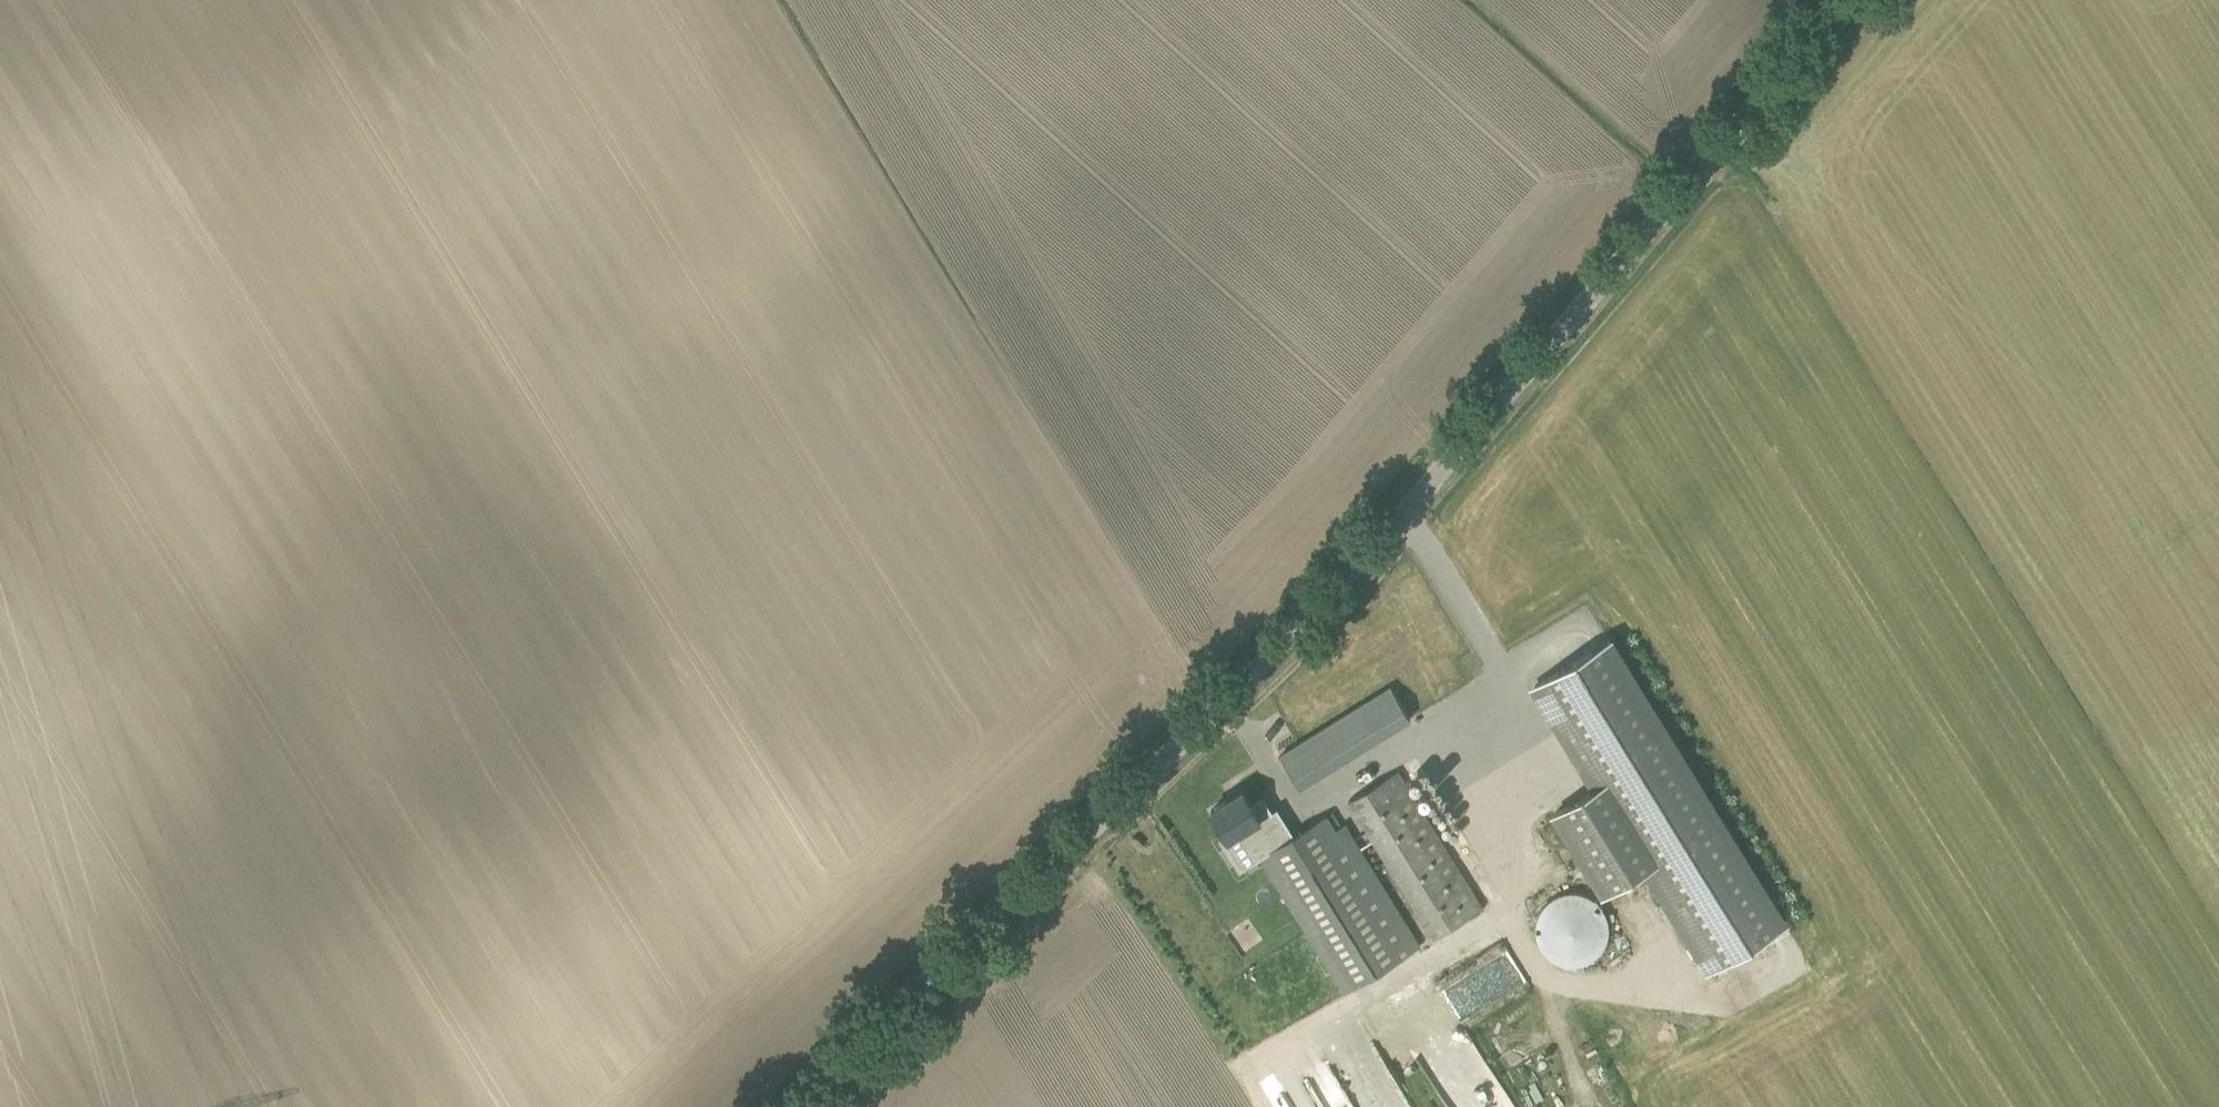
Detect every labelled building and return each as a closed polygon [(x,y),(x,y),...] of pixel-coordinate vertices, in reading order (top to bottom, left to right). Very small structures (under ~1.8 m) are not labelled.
[(1556,812),(1605,892),(1646,867),(1709,969),(1784,923),(1609,640),(1535,686),(1597,787),(1556,812)] [(1298,784),(1409,717),(1391,687),(1280,755),(1298,784)] [(1431,939),(1480,909),(1395,770),(1347,800),(1359,820),(1353,823),(1360,835),(1366,832),(1431,939)] [(1343,990),(1409,949),(1419,943),(1345,823),(1342,826),(1332,811),(1326,815),(1294,835),(1276,806),(1271,809),(1261,794),(1250,802),(1243,791),(1211,810),(1229,839),(1246,828),(1262,853),(1258,856),(1313,945),(1314,947),(1341,991),(1343,990)] [(1570,964),(1573,965),(1577,964),(1580,964),(1584,963),(1587,961),(1590,960),(1593,958),(1596,955),(1599,953),(1601,950),(1603,947),(1605,944),(1606,941),(1607,937),(1608,934),(1609,930),(1609,927),(1608,923),(1608,919),(1607,916),(1605,913),(1604,909),(1602,906),(1599,904),(1597,901),(1594,899),(1593,898),(1590,896),(1587,894),(1583,893),(1580,892),(1576,892),(1573,891),(1569,891),(1566,892),(1563,892),(1560,894),(1556,895),(1553,897),(1550,899),(1547,901),(1545,904),(1542,906),(1541,908),(1539,912),(1538,915),(1537,918),(1536,922),(1535,925),(1535,929),(1536,933),(1536,936),(1537,940),(1539,943),(1540,946),(1542,949),(1544,952),(1547,955),(1550,957),(1553,959),(1556,961),(1559,962),(1563,963),(1566,964),(1570,964)] [(1509,951),(1452,986),(1469,1013),(1527,978),(1509,951)]
